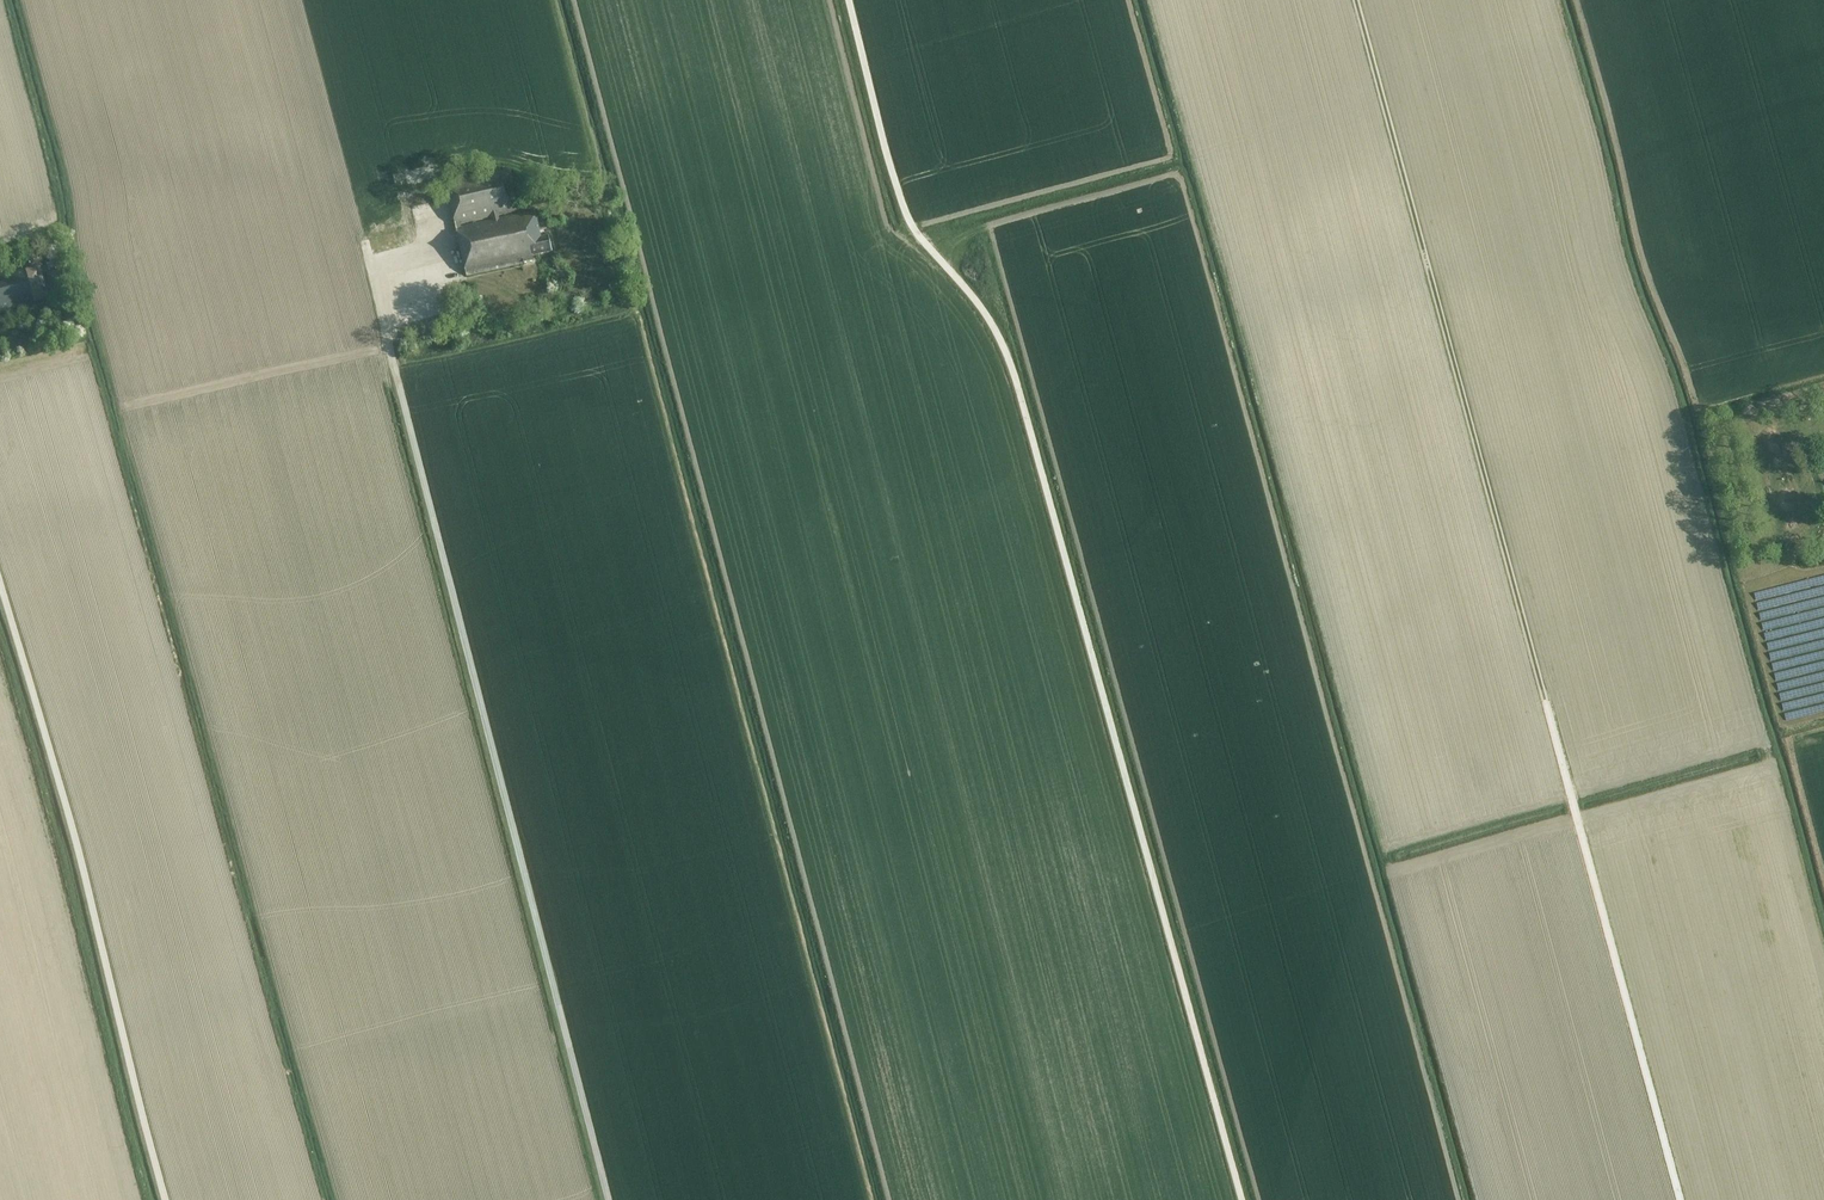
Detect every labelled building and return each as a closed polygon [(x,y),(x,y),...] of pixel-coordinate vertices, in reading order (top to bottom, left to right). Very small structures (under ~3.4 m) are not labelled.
[(552,254),(549,238),(541,239),(535,212),(499,219),(498,216),(519,212),(511,170),(447,183),(467,275),(524,264),(533,263),(532,258),(552,254)] [(549,227),(556,226),(556,224),(562,223),(560,214),(547,217),(549,227)] [(49,300),(39,259),(28,262),(29,267),(26,268),(34,304),(49,300)]
